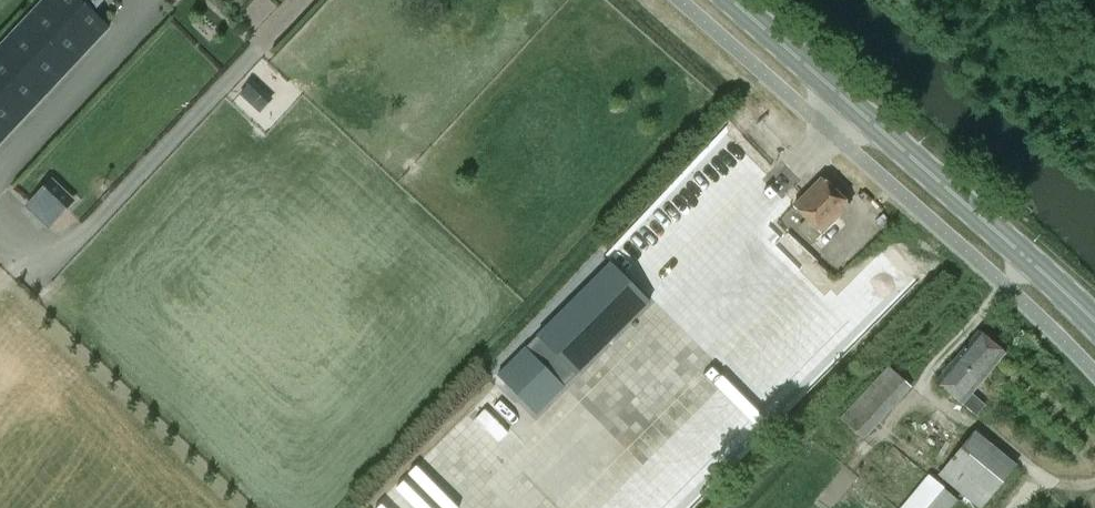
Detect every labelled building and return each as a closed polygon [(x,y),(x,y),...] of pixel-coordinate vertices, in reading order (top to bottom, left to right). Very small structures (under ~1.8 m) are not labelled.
[(0,46),(0,144),(109,28),(92,12),(103,0),(43,0),(0,46)] [(259,112),(268,102),(247,82),(238,92),(259,112)] [(790,206),(820,234),(849,204),(819,176),(790,206)] [(29,211),(23,218),(36,230),(43,223),(49,229),(76,201),(52,178),(24,207),(29,211)] [(715,299),(751,333),(818,262),(781,228),(715,299)] [(677,263),(677,252),(622,253),(622,264),(677,263)] [(587,270),(513,349),(551,386),(626,307),(587,270)] [(850,330),(890,292),(881,282),(840,319),(850,330)] [(979,331),(937,382),(962,403),(961,404),(976,417),(986,405),(972,393),(1005,353),(979,331)] [(675,340),(675,367),(724,367),(724,355),(709,355),(710,340),(675,340)] [(888,365),(840,419),(864,440),(912,387),(888,365)] [(471,451),(464,458),(489,484),(529,445),(488,401),(454,433),(471,451)] [(938,475),(978,507),(982,507),(1017,465),(975,431),(972,434),(941,471),(938,475)] [(400,500),(418,483),(409,474),(374,507),(408,507),(400,500)] [(900,507),(951,507),(957,500),(926,475),(900,507)] [(403,499),(410,507),(413,507),(427,497),(418,486),(403,499)]
